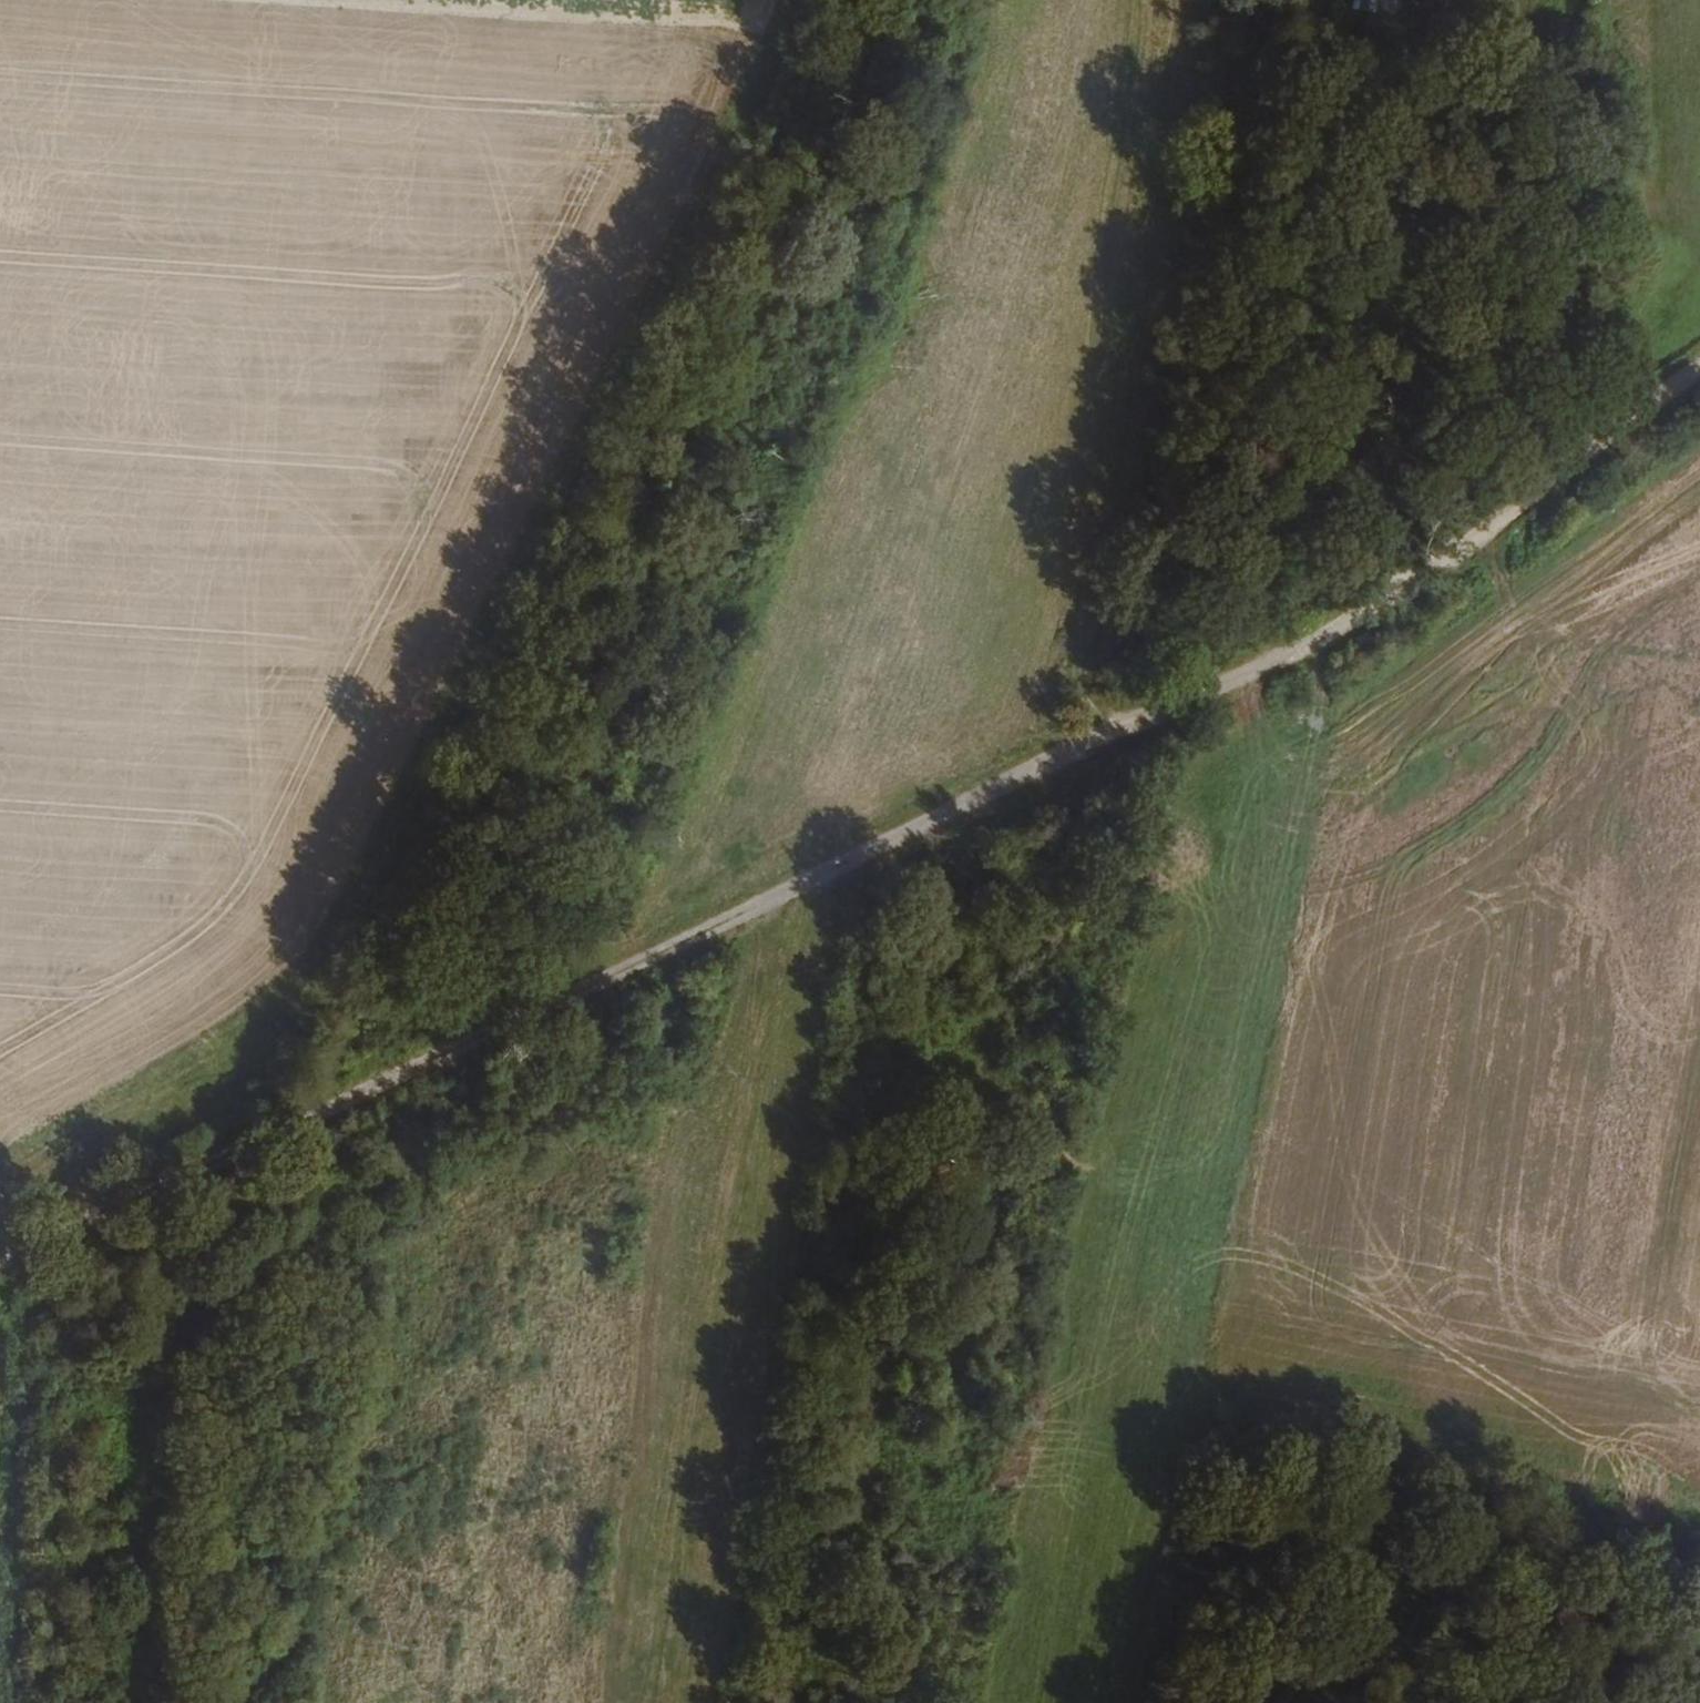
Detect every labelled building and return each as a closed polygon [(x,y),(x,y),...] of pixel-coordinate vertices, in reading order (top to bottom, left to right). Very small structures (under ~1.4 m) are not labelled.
[(1382,33),(1387,8),(1362,2),(1357,28),(1382,33)]
